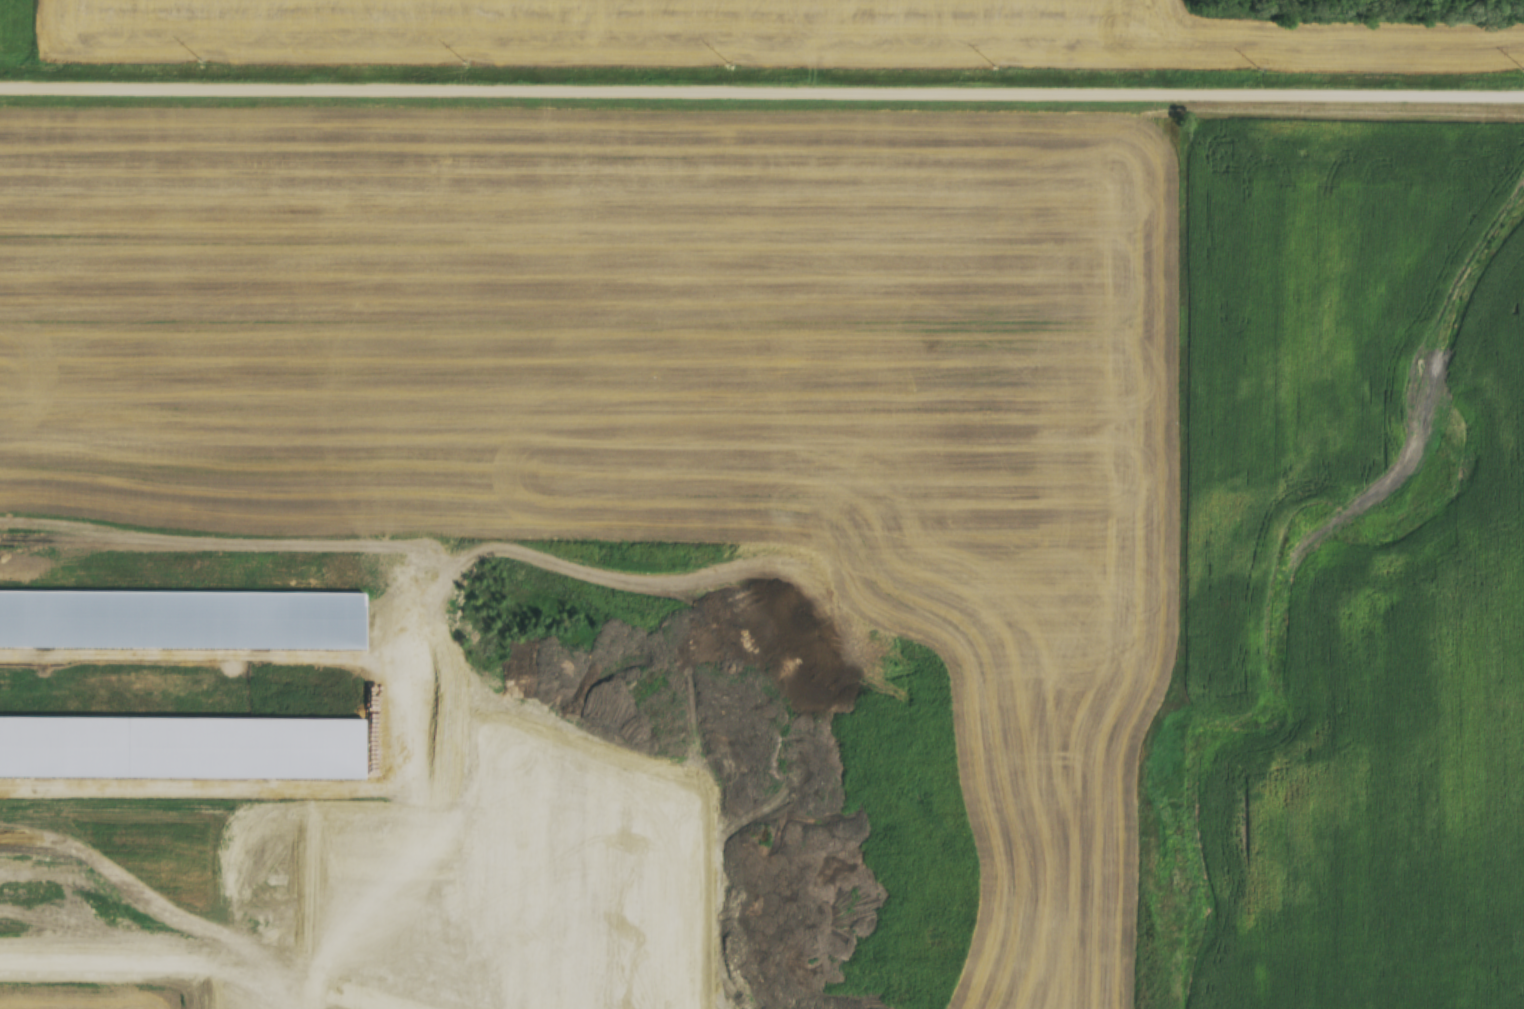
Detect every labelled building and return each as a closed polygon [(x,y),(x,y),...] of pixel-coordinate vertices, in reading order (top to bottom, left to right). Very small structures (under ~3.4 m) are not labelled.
[(365,653),(366,596),(0,594),(0,652),(365,653)] [(365,784),(366,723),(0,721),(0,782),(365,784)]
